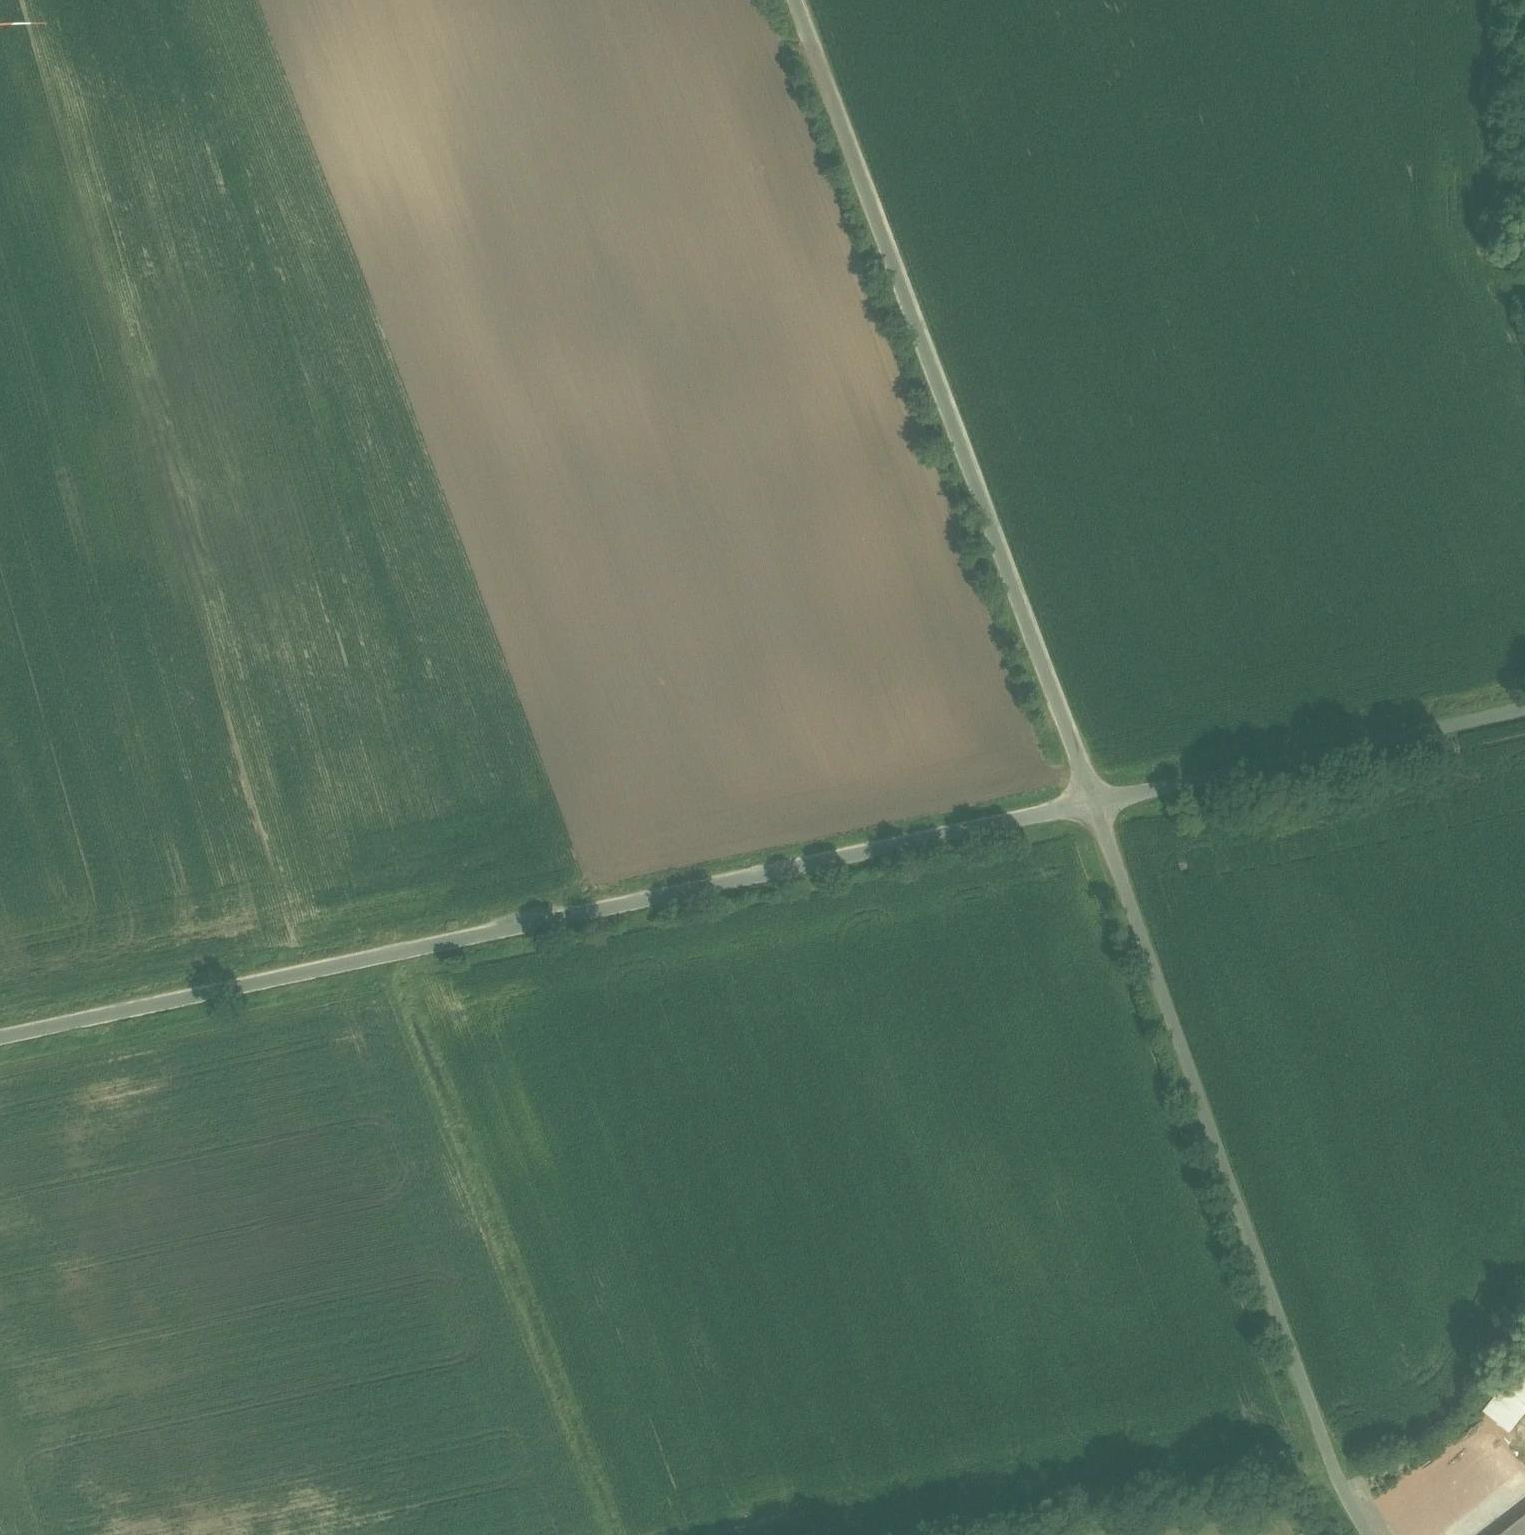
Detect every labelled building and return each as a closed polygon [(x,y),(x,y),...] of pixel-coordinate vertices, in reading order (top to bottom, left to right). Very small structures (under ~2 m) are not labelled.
[(1524,1419),(1524,1359),(1485,1412),(1514,1434),(1524,1419)] [(1498,1534),(1524,1534),(1524,1513),(1498,1534)]
